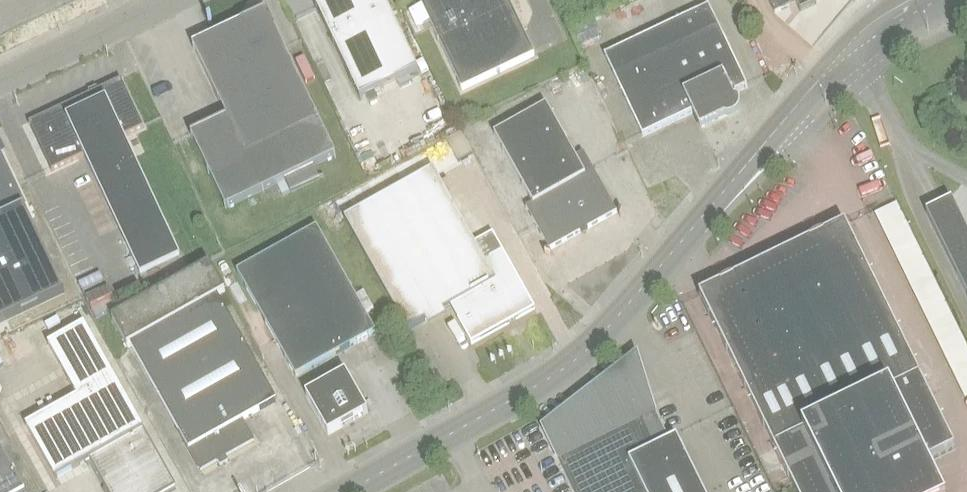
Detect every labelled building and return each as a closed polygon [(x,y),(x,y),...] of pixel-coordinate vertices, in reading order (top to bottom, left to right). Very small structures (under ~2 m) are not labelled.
[(418,73),(383,0),(312,0),(360,101),(418,73)] [(461,91),(534,57),(507,0),(418,0),(461,91)] [(674,8),(670,0),(645,0),(654,18),(674,8)] [(774,14),(789,7),(788,4),(794,1),(799,12),(816,5),(813,0),(768,0),(774,14)] [(746,88),(717,25),(708,7),(604,57),(612,75),(642,138),(692,114),(700,131),(724,120),(727,120),(730,120),(733,119),(735,118),(737,115),(739,113),(740,110),(740,107),(740,105),(739,103),(737,102),(736,101),(734,101),(731,95),(746,88)] [(226,210),(284,182),(290,193),(318,179),(313,168),(335,158),(266,12),(192,47),(226,119),(190,136),(226,210)] [(143,128),(120,81),(28,124),(51,172),(83,157),(139,274),(179,255),(123,138),(143,128)] [(549,251),(601,221),(616,213),(583,153),(575,158),(546,106),(493,135),(532,204),(525,208),(549,251)] [(434,138),(430,128),(408,138),(412,148),(434,138)] [(65,294),(24,209),(28,207),(0,149),(0,325),(65,294)] [(471,344),(534,309),(502,252),(484,262),(432,170),(344,219),(407,331),(450,307),(471,344)] [(961,399),(966,396),(966,347),(908,200),(885,209),(961,399)] [(951,202),(926,214),(966,298),(966,233),(951,202)] [(795,491),(939,491),(925,463),(954,448),(845,224),(699,295),(773,448),(795,491)] [(316,228),(236,273),(295,378),(375,333),(316,228)] [(127,349),(130,347),(200,472),(253,442),(242,422),(276,403),(217,298),(225,294),(209,266),(111,321),(127,349)] [(77,398),(26,426),(55,479),(89,460),(107,491),(164,491),(174,486),(113,377),(83,325),(48,345),(77,398)] [(617,373),(599,400),(542,429),(573,491),(703,491),(676,438),(669,441),(639,381),(633,384),(630,381),(632,376),(623,370),(620,375),(617,373)] [(327,436),(367,413),(345,373),(305,396),(327,436)] [(0,448),(0,491),(24,491),(0,448)]
